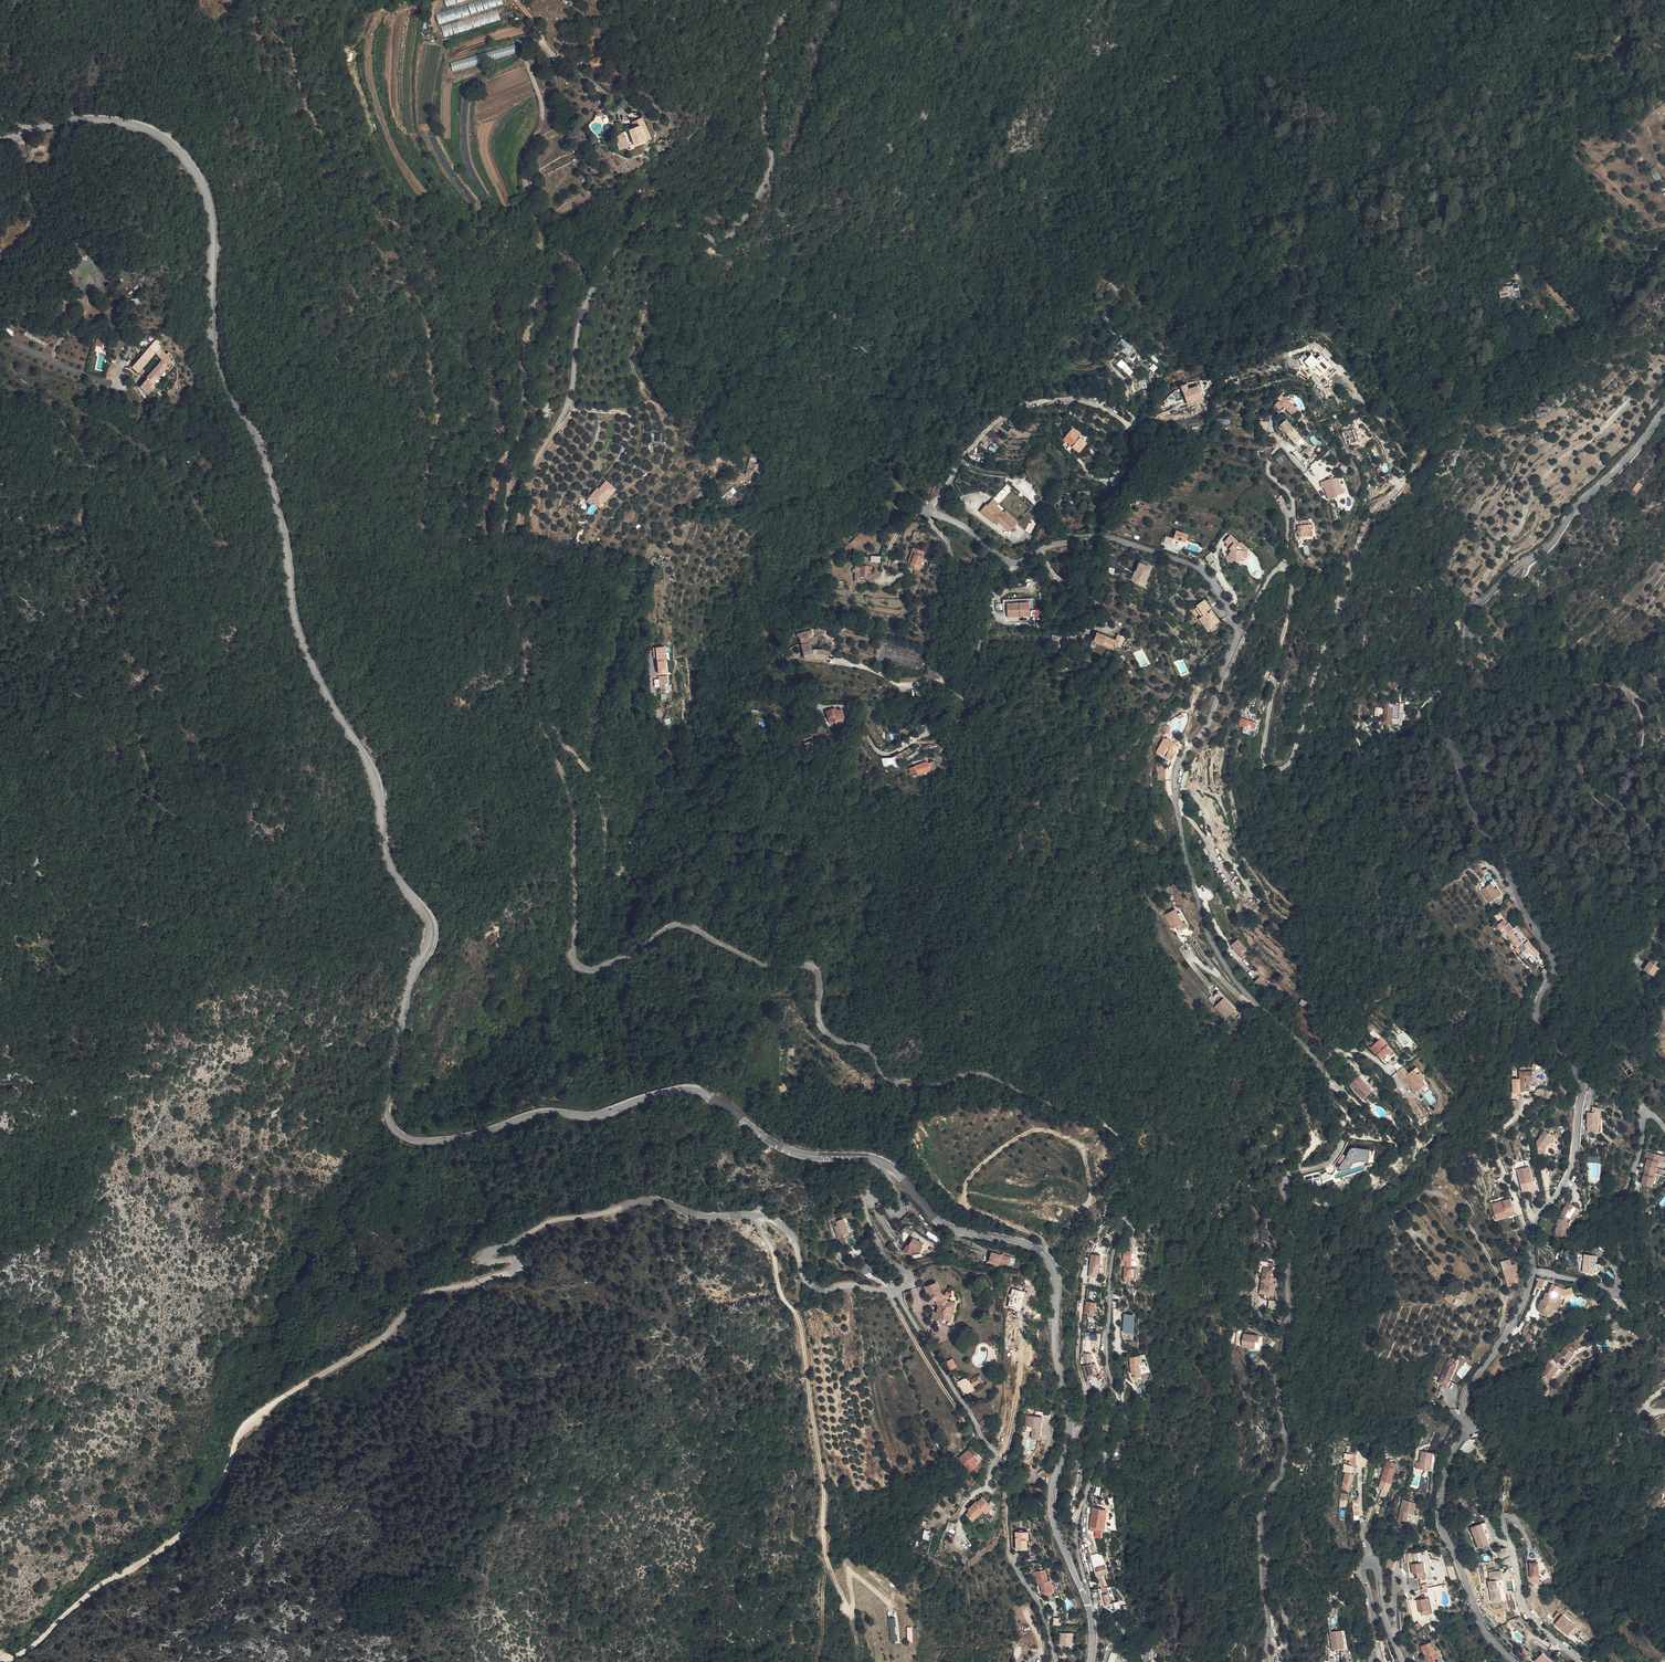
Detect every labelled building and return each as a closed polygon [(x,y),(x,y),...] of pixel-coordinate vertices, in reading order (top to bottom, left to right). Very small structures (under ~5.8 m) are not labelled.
[(503,5),(502,0),(479,0),(435,12),(438,23),(503,5)] [(497,10),(441,26),(443,36),(500,21),(497,10)] [(515,46),(450,61),(452,69),(517,54),(515,46)] [(588,60),(591,68),(602,64),(599,56),(588,60)] [(647,111),(640,113),(648,134),(655,132),(647,111)] [(639,114),(636,114),(638,120),(630,123),(635,138),(648,134),(640,113),(639,114)] [(624,124),(615,127),(620,143),(630,140),(624,124)] [(1650,170),(1656,181),(1663,178),(1656,166),(1650,170)] [(1500,285),(1505,294),(1507,297),(1513,296),(1512,291),(1517,290),(1515,280),(1510,281),(1510,283),(1505,284),(1500,285)] [(1496,295),(1505,294),(1500,285),(1495,285),(1496,295)] [(173,362),(178,357),(157,332),(151,339),(136,359),(142,366),(160,347),(166,354),(144,379),(151,385),(157,379),(156,375),(170,360),(173,362)] [(1131,343),(1120,334),(1114,341),(1115,341),(1125,350),(1131,343)] [(94,346),(102,348),(104,340),(96,338),(94,346)] [(1312,354),(1305,361),(1312,369),(1317,365),(1324,373),(1332,365),(1322,354),(1317,358),(1312,354)] [(1149,364),(1141,358),(1138,361),(1145,368),(1149,364)] [(1122,361),(1120,364),(1126,370),(1129,368),(1122,361)] [(1328,396),(1327,394),(1332,391),(1328,384),(1324,376),(1313,382),(1322,399),(1328,396)] [(1188,383),(1182,385),(1188,405),(1200,402),(1200,401),(1204,400),(1200,385),(1189,387),(1188,383)] [(1306,416),(1283,392),(1278,398),(1280,400),(1275,404),(1280,410),(1284,405),(1300,422),(1306,416)] [(1283,424),(1289,420),(1285,415),(1279,419),(1283,424)] [(1357,419),(1345,423),(1351,439),(1363,434),(1357,419)] [(1286,429),(1289,432),(1295,427),(1289,420),(1283,424),(1286,429)] [(1074,428),(1064,438),(1078,452),(1086,444),(1079,437),(1081,435),(1074,428)] [(1339,493),(1332,476),(1329,478),(1326,479),(1325,478),(1316,481),(1318,489),(1320,488),(1325,501),(1334,498),(1333,495),(1339,493)] [(1644,482),(1640,478),(1634,484),(1638,488),(1644,482)] [(588,499),(600,508),(616,488),(605,479),(588,499)] [(733,487),(725,494),(729,498),(736,491),(733,487)] [(995,497),(998,494),(993,489),(990,492),(995,497)] [(986,494),(980,501),(988,508),(990,506),(998,513),(1009,522),(1016,515),(1003,504),(1001,506),(993,499),(995,497),(990,492),(987,495),(986,494)] [(1003,504),(995,497),(993,499),(1001,506),(1003,504)] [(1006,501),(1003,504),(1016,515),(1018,512),(1006,501)] [(988,508),(996,515),(998,513),(990,506),(988,508)] [(1303,517),(1294,518),(1294,523),(1292,523),(1293,534),(1306,533),(1305,527),(1307,527),(1306,522),(1304,522),(1303,517)] [(1166,535),(1164,542),(1186,547),(1189,533),(1177,530),(1175,537),(1166,535)] [(1227,549),(1234,556),(1239,556),(1240,553),(1246,553),(1246,546),(1240,546),(1240,543),(1236,541),(1238,539),(1227,531),(1222,537),(1225,539),(1224,541),(1229,546),(1227,549)] [(905,559),(908,559),(914,560),(917,544),(908,542),(905,559)] [(1145,575),(1153,578),(1157,565),(1145,561),(1140,578),(1143,580),(1145,575)] [(920,566),(915,566),(912,565),(910,579),(917,580),(920,566)] [(1518,585),(1513,590),(1518,594),(1523,589),(1518,585)] [(1002,596),(1024,596),(1024,602),(1028,602),(1028,591),(998,592),(998,603),(1002,603),(1002,596)] [(1024,602),(1024,596),(1002,596),(1002,603),(1002,616),(1025,615),(1024,602)] [(1196,602),(1197,604),(1194,606),(1199,612),(1197,614),(1204,624),(1212,619),(1215,623),(1216,622),(1215,620),(1216,619),(1209,610),(1206,611),(1204,609),(1210,604),(1204,596),(1196,602)] [(1212,619),(1204,624),(1207,628),(1215,623),(1212,619)] [(805,636),(805,630),(793,630),(793,634),(796,634),(796,650),(805,650),(805,636)] [(1108,633),(1098,630),(1096,637),(1111,642),(1115,643),(1115,641),(1122,643),(1125,632),(1119,630),(1117,636),(1108,633)] [(1486,648),(1481,645),(1476,652),(1481,655),(1486,648)] [(658,674),(667,673),(665,646),(652,647),(653,658),(657,657),(658,674)] [(1192,652),(1188,655),(1195,664),(1199,661),(1192,652)] [(660,692),(671,692),(671,684),(667,684),(667,675),(659,675),(659,679),(654,679),(654,688),(660,688),(660,692)] [(829,697),(828,695),(822,695),(823,708),(828,708),(828,713),(838,712),(837,705),(839,705),(838,696),(829,697)] [(1389,712),(1395,713),(1397,698),(1382,696),(1380,718),(1388,719),(1389,712)] [(1397,698),(1395,713),(1389,712),(1388,719),(1399,720),(1401,698),(1397,698)] [(1370,713),(1376,714),(1378,704),(1372,703),(1370,713)] [(1246,731),(1248,731),(1249,723),(1250,718),(1244,717),(1243,724),(1242,731),(1246,732),(1246,731)] [(812,733),(805,735),(809,745),(816,742),(812,733)] [(1183,749),(1175,745),(1170,756),(1178,760),(1183,749)] [(883,754),(888,762),(890,761),(894,758),(889,750),(883,754)] [(888,762),(883,754),(879,756),(885,763),(886,763),(888,762)] [(929,761),(925,755),(919,758),(923,764),(929,761)] [(906,774),(923,764),(919,758),(918,756),(901,765),(906,774)] [(881,764),(880,762),(873,757),(869,758),(874,765),(881,764)] [(1483,875),(1474,882),(1484,895),(1493,889),(1488,882),(1483,875)] [(1488,882),(1493,889),(1497,886),(1492,880),(1488,882)] [(1180,918),(1183,916),(1180,911),(1169,918),(1178,932),(1186,927),(1180,918)] [(1183,916),(1180,918),(1186,927),(1178,932),(1181,937),(1192,930),(1183,916)] [(1484,929),(1490,937),(1498,948),(1499,948),(1502,952),(1506,949),(1503,945),(1502,942),(1497,936),(1494,939),(1490,933),(1493,930),(1489,925),(1484,929)] [(1487,939),(1490,937),(1484,929),(1481,931),(1487,939)] [(1499,935),(1495,929),(1493,930),(1490,933),(1494,939),(1497,936),(1499,935)] [(1499,935),(1503,941),(1508,948),(1509,949),(1514,946),(1503,932),(1499,935)] [(1524,943),(1536,957),(1541,953),(1529,939),(1524,943)] [(1242,950),(1235,942),(1231,946),(1240,958),(1243,956),(1240,952),(1242,950)] [(1661,963),(1652,957),(1649,961),(1658,967),(1661,963)] [(1649,961),(1643,969),(1652,975),(1658,967),(1649,961)] [(1662,970),(1658,967),(1652,975),(1656,978),(1662,970)] [(1257,977),(1252,983),(1261,994),(1267,987),(1257,977)] [(1227,1017),(1236,1008),(1218,991),(1210,999),(1216,1005),(1227,1017)] [(1374,1057),(1382,1050),(1373,1039),(1364,1046),(1368,1052),(1369,1051),(1374,1057)] [(1639,1071),(1629,1059),(1622,1064),(1632,1076),(1639,1071)] [(1408,1077),(1409,1076),(1406,1070),(1400,1074),(1396,1067),(1388,1071),(1396,1084),(1398,1083),(1399,1085),(1401,1089),(1404,1088),(1406,1092),(1410,1090),(1415,1087),(1413,1083),(1411,1083),(1408,1077)] [(1410,1090),(1411,1093),(1418,1088),(1415,1082),(1416,1081),(1409,1069),(1406,1070),(1409,1076),(1408,1077),(1411,1083),(1413,1083),(1415,1087),(1410,1090)] [(1365,1088),(1353,1072),(1343,1079),(1355,1095),(1365,1088)] [(1518,1074),(1519,1094),(1529,1094),(1529,1083),(1534,1082),(1534,1073),(1518,1074)] [(1545,1088),(1535,1088),(1536,1097),(1546,1096),(1545,1088)] [(1597,1125),(1597,1116),(1597,1106),(1599,1106),(1599,1101),(1591,1100),(1591,1106),(1586,1106),(1586,1125),(1597,1125)] [(1544,1152),(1544,1147),(1546,1144),(1548,1147),(1554,1138),(1549,1134),(1548,1135),(1545,1132),(1536,1144),(1538,1156),(1544,1156),(1544,1152)] [(1662,1157),(1651,1153),(1648,1162),(1645,1170),(1646,1171),(1656,1174),(1659,1164),(1662,1157)] [(1342,1154),(1338,1161),(1343,1164),(1347,1157),(1342,1154)] [(1518,1181),(1523,1180),(1524,1184),(1532,1182),(1528,1167),(1515,1171),(1518,1181)] [(1641,1185),(1652,1188),(1656,1174),(1646,1171),(1641,1185)] [(1660,1176),(1656,1174),(1652,1188),(1656,1189),(1660,1176)] [(1509,1218),(1517,1215),(1511,1201),(1503,1204),(1505,1208),(1495,1211),(1500,1223),(1509,1220),(1509,1218)] [(1562,1216),(1560,1219),(1558,1217),(1557,1226),(1554,1226),(1553,1236),(1562,1237),(1563,1233),(1567,1233),(1568,1223),(1566,1222),(1568,1219),(1572,1221),(1579,1209),(1567,1203),(1560,1214),(1562,1216)] [(830,1224),(837,1241),(848,1236),(842,1219),(830,1224)] [(909,1245),(913,1248),(918,1242),(909,1235),(904,1241),(902,1240),(896,1246),(903,1251),(909,1245)] [(988,1247),(984,1256),(994,1260),(995,1258),(1005,1262),(1007,1255),(988,1247)] [(1094,1265),(1096,1265),(1097,1254),(1088,1253),(1087,1275),(1094,1275),(1094,1265)] [(1584,1253),(1582,1272),(1589,1274),(1590,1268),(1595,1269),(1597,1255),(1584,1253)] [(1519,1274),(1516,1263),(1513,1264),(1511,1258),(1501,1260),(1508,1286),(1519,1283),(1516,1274),(1519,1274)] [(1258,1263),(1256,1277),(1261,1278),(1258,1292),(1267,1294),(1270,1280),(1272,1265),(1258,1263)] [(1423,1274),(1428,1279),(1432,1276),(1426,1270),(1423,1274)] [(929,1293),(936,1303),(938,1302),(941,1299),(944,1295),(936,1282),(934,1284),(928,1274),(917,1280),(921,1287),(923,1286),(927,1294),(929,1293)] [(1437,1281),(1432,1276),(1428,1279),(1433,1285),(1437,1281)] [(1267,1294),(1258,1292),(1258,1295),(1272,1298),(1275,1286),(1272,1285),(1273,1280),(1270,1280),(1267,1294)] [(1541,1300),(1540,1306),(1539,1307),(1539,1308),(1539,1310),(1539,1311),(1540,1313),(1541,1314),(1542,1314),(1544,1315),(1545,1316),(1546,1315),(1548,1315),(1549,1315),(1550,1314),(1551,1313),(1552,1312),(1553,1310),(1556,1298),(1559,1299),(1561,1294),(1555,1292),(1556,1289),(1551,1288),(1550,1291),(1548,1296),(1545,1295),(1543,1301),(1541,1300)] [(1450,1296),(1448,1295),(1445,1303),(1460,1308),(1465,1295),(1460,1292),(1458,1296),(1451,1293),(1450,1296)] [(945,1294),(944,1295),(941,1299),(938,1302),(938,1309),(933,1309),(933,1317),(953,1317),(953,1314),(957,1314),(957,1307),(959,1307),(958,1295),(945,1294)] [(1094,1300),(1085,1299),(1084,1311),(1080,1319),(1087,1322),(1092,1311),(1093,1311),(1094,1300)] [(1269,1308),(1278,1308),(1278,1301),(1270,1300),(1269,1308)] [(1123,1331),(1134,1332),(1136,1314),(1125,1313),(1123,1331)] [(1561,1347),(1557,1354),(1566,1359),(1567,1360),(1571,1353),(1573,1354),(1578,1346),(1576,1345),(1578,1341),(1570,1336),(1563,1348),(1561,1347)] [(1264,1347),(1263,1347),(1263,1340),(1246,1339),(1246,1353),(1251,1353),(1251,1356),(1259,1356),(1259,1353),(1264,1354),(1264,1347)] [(1084,1361),(1093,1361),(1092,1352),(1084,1353),(1084,1361)] [(1564,1363),(1566,1359),(1557,1354),(1555,1358),(1564,1363)] [(952,1369),(958,1366),(953,1357),(947,1361),(952,1369)] [(1564,1363),(1555,1358),(1553,1357),(1546,1370),(1557,1376),(1564,1363)] [(1143,1360),(1138,1361),(1139,1363),(1138,1363),(1140,1373),(1145,1373),(1145,1369),(1147,1369),(1145,1359),(1143,1360)] [(1446,1387),(1456,1363),(1446,1359),(1437,1383),(1446,1387)] [(1084,1365),(1086,1377),(1097,1375),(1094,1363),(1084,1365)] [(978,1375),(971,1379),(975,1386),(982,1382),(978,1375)] [(958,1381),(965,1395),(975,1389),(968,1376),(958,1381)] [(1045,1421),(1030,1419),(1028,1430),(1035,1431),(1034,1442),(1042,1443),(1045,1421)] [(1125,1441),(1115,1437),(1111,1448),(1114,1449),(1111,1457),(1117,1459),(1120,1451),(1122,1452),(1125,1441)] [(963,1454),(971,1468),(984,1461),(976,1446),(963,1454)] [(1356,1465),(1358,1453),(1351,1452),(1349,1464),(1356,1465)] [(1421,1452),(1418,1469),(1430,1471),(1432,1453),(1421,1452)] [(1391,1483),(1397,1464),(1386,1461),(1380,1480),(1391,1483)] [(1354,1486),(1358,1475),(1355,1474),(1357,1467),(1351,1465),(1345,1483),(1354,1486)] [(1072,1485),(1080,1487),(1083,1474),(1075,1472),(1072,1485)] [(1341,1493),(1340,1506),(1348,1506),(1348,1494),(1341,1493)] [(992,1506),(984,1497),(977,1503),(976,1502),(971,1507),(972,1508),(966,1513),(973,1521),(984,1511),(985,1512),(992,1506)] [(1412,1514),(1413,1515),(1416,1504),(1403,1500),(1397,1519),(1405,1521),(1408,1513),(1412,1514)] [(992,1506),(985,1512),(987,1515),(995,1508),(992,1506)] [(1094,1525),(1105,1527),(1108,1509),(1096,1506),(1093,1524),(1094,1525)] [(954,1532),(956,1523),(949,1521),(947,1531),(954,1532)] [(1485,1521),(1481,1522),(1489,1543),(1494,1541),(1485,1521)] [(1481,1522),(1471,1526),(1479,1547),(1489,1543),(1481,1522)] [(1016,1531),(1018,1548),(1029,1547),(1027,1536),(1030,1536),(1029,1529),(1016,1531)] [(1507,1555),(1505,1547),(1497,1548),(1499,1557),(1507,1555)] [(1098,1564),(1098,1567),(1101,1573),(1109,1570),(1105,1561),(1098,1564)] [(1538,1576),(1538,1562),(1529,1562),(1530,1577),(1538,1576)] [(1422,1575),(1421,1565),(1419,1565),(1415,1565),(1413,1566),(1413,1575),(1417,1575),(1418,1580),(1425,1580),(1425,1574),(1422,1575)] [(1507,1590),(1505,1583),(1512,1582),(1511,1576),(1514,1572),(1508,1566),(1504,1572),(1501,1573),(1502,1579),(1504,1591),(1507,1590)] [(1046,1593),(1054,1591),(1052,1579),(1049,1580),(1046,1569),(1033,1571),(1034,1577),(1038,1576),(1039,1581),(1040,1581),(1040,1583),(1042,1582),(1043,1584),(1044,1593),(1046,1593)] [(1502,1579),(1501,1573),(1501,1570),(1488,1572),(1489,1581),(1487,1581),(1490,1598),(1497,1597),(1496,1588),(1497,1588),(1496,1580),(1498,1579),(1502,1579)] [(1490,1602),(1500,1601),(1498,1579),(1496,1580),(1497,1588),(1496,1588),(1497,1597),(1490,1598),(1490,1602)] [(1514,1592),(1512,1582),(1505,1583),(1507,1590),(1507,1594),(1514,1592)] [(1114,1604),(1111,1590),(1104,1592),(1107,1605),(1114,1604)] [(1426,1597),(1421,1598),(1422,1601),(1417,1602),(1419,1614),(1421,1614),(1428,1612),(1426,1600),(1426,1597)] [(1426,1600),(1428,1612),(1421,1614),(1422,1617),(1432,1615),(1429,1600),(1426,1600)] [(1554,1623),(1568,1635),(1575,1626),(1561,1614),(1554,1623)] [(890,1642),(896,1641),(894,1618),(888,1618),(890,1642)] [(1578,1628),(1575,1626),(1568,1635),(1571,1637),(1578,1628)] [(1058,1631),(1060,1642),(1073,1639),(1071,1628),(1058,1631)] [(1424,1638),(1419,1632),(1415,1635),(1420,1641),(1424,1638)] [(1340,1633),(1328,1635),(1331,1653),(1343,1651),(1340,1633)] [(1154,1639),(1148,1637),(1145,1647),(1153,1649),(1154,1639)] [(1435,1651),(1433,1653),(1427,1644),(1417,1652),(1424,1661),(1442,1661),(1435,1651)] [(1535,1661),(1551,1661),(1543,1652),(1533,1660),(1535,1661)]
